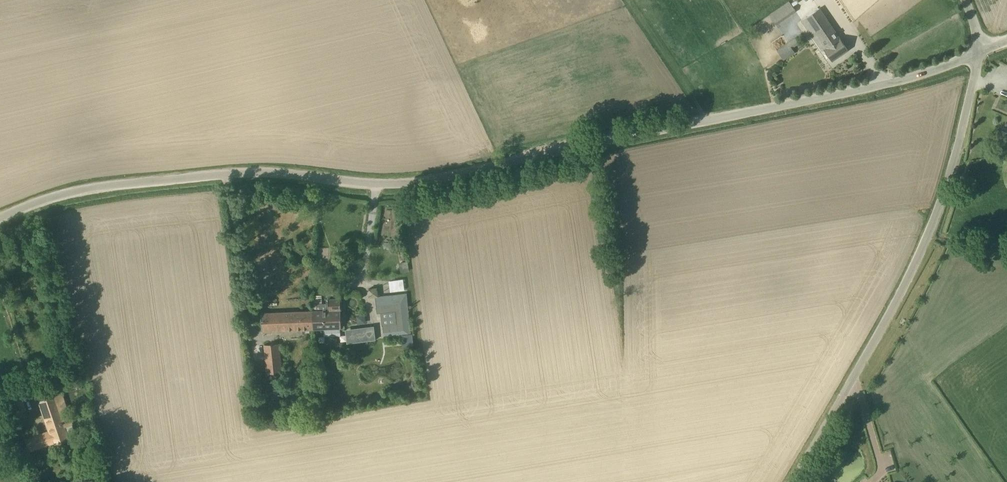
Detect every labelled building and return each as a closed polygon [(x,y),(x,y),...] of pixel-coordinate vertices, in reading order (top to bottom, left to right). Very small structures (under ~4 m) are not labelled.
[(776,24),(796,11),(789,1),(769,14),(776,24)] [(848,50),(818,7),(803,18),(816,35),(819,33),(826,45),(823,46),(832,60),(848,50)] [(772,41),(775,47),(786,41),(782,35),(772,41)] [(783,58),(794,51),(791,47),(799,42),(795,37),(777,49),(783,58)] [(404,278),(389,279),(389,290),(404,289),(404,278)] [(377,287),(368,288),(370,297),(378,296),(377,287)] [(381,296),(376,297),(376,306),(377,313),(382,312),(396,311),(394,295),(381,296)] [(312,329),(341,328),(340,298),(328,299),(328,303),(316,304),(317,311),(311,311),(312,329)] [(263,330),(312,329),(311,311),(261,313),(263,330)] [(376,338),(375,332),(346,336),(347,341),(376,338)] [(268,374),(284,373),(280,343),(265,344),(268,374)] [(32,451),(77,435),(73,424),(74,423),(64,392),(41,400),(51,429),(31,437),(30,436),(27,437),(32,451)] [(12,427),(9,412),(0,414),(0,427),(0,429),(12,427)]
